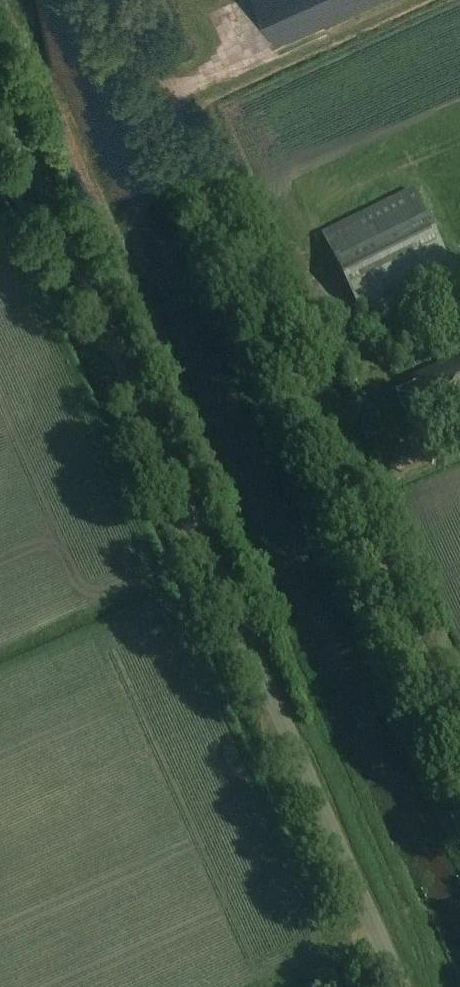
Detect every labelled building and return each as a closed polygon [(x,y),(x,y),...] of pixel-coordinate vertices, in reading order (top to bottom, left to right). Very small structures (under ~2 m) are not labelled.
[(272,42),(368,0),(254,0),(272,42)] [(322,232),(367,324),(459,278),(459,277),(415,186),(322,232)] [(416,386),(397,395),(414,430),(436,420),(439,428),(459,418),(459,355),(412,377),(416,386)]
